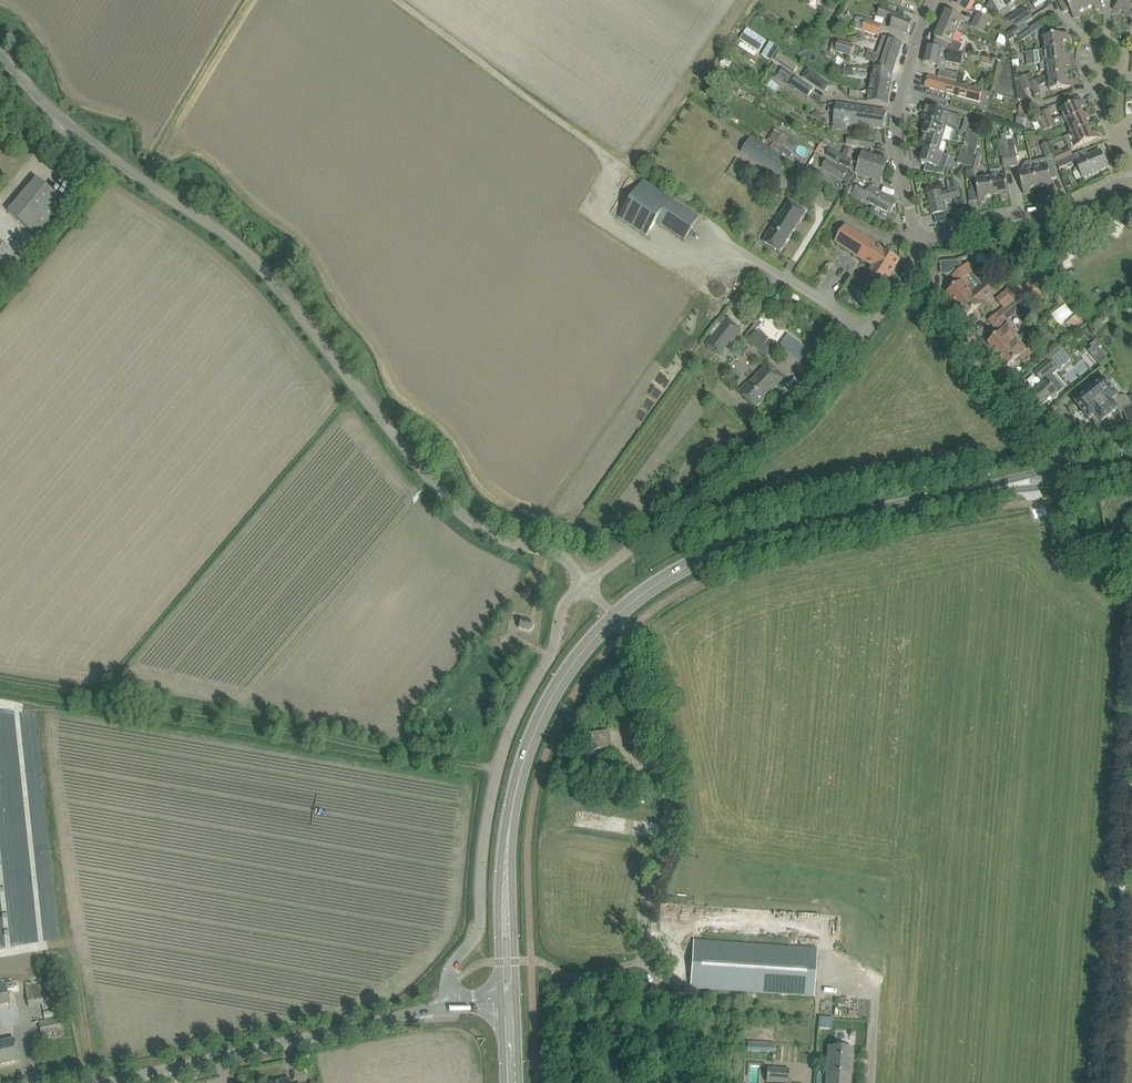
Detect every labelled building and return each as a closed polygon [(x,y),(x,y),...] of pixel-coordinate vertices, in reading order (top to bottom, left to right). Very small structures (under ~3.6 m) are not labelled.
[(951,3),(966,11),(972,0),(953,0),(951,3)] [(987,7),(996,12),(997,10),(991,0),(987,7)] [(1082,0),(1058,0),(1064,13),(1070,10),(1074,19),(1080,16),(1079,13),(1086,9),(1082,0)] [(1086,9),(1094,6),(1096,10),(1102,7),(1099,0),(1082,0),(1086,9)] [(1128,16),(1131,11),(1131,0),(1121,0),(1122,0),(1114,9),(1119,14),(1121,11),(1128,16)] [(913,21),(906,18),(905,18),(906,17),(881,7),(878,15),(893,21),(890,28),(907,35),(913,21)] [(1017,27),(1032,17),(1025,7),(1007,19),(1017,27)] [(947,12),(940,28),(956,35),(963,18),(947,12)] [(977,14),(974,20),(986,26),(989,20),(977,14)] [(857,17),(853,27),(880,35),(883,25),(857,17)] [(986,26),(974,20),(971,27),(983,33),(986,26)] [(1009,41),(1017,36),(1029,28),(1030,27),(1027,22),(1017,28),(1005,36),(1009,41)] [(768,41),(746,27),(737,40),(759,54),(768,41)] [(947,49),(947,50),(960,52),(963,45),(954,41),(956,35),(940,28),(936,38),(934,44),(944,49),(947,49)] [(1029,28),(1017,36),(1021,42),(1033,34),(1029,28)] [(1044,37),(1045,50),(1064,48),(1063,41),(1067,40),(1066,34),(1044,37)] [(766,49),(775,55),(783,41),(774,36),(766,49)] [(878,56),(874,67),(894,70),(897,61),(903,44),(885,37),(878,56)] [(853,56),(860,58),(862,48),(855,46),(856,45),(839,41),(836,51),(853,56)] [(960,52),(947,50),(943,49),(942,49),(926,46),(923,63),(939,66),(940,60),(950,62),(962,65),(964,53),(960,52)] [(1040,63),(1040,64),(1047,63),(1069,60),(1069,54),(1065,55),(1064,48),(1045,50),(1034,51),(1034,52),(1026,53),(1028,65),(1040,63)] [(799,74),(804,67),(780,52),(776,58),(799,74)] [(723,57),(720,63),(729,67),(731,62),(723,57)] [(982,62),(981,63),(992,65),(994,59),(983,57),(983,58),(982,62)] [(1048,70),(1048,75),(1048,76),(1067,74),(1066,67),(1070,67),(1069,60),(1047,63),(1040,64),(1041,70),(1048,70)] [(844,67),(842,75),(849,76),(851,68),(844,67)] [(874,67),(872,79),(892,82),(894,70),(874,67)] [(779,74),(792,83),(791,85),(809,97),(814,89),(797,77),(783,68),(779,74)] [(809,69),(803,78),(825,93),(830,85),(820,78),(821,77),(809,69)] [(941,69),(939,77),(957,81),(959,73),(941,69)] [(1032,88),(1030,83),(1026,75),(1018,78),(1016,69),(1014,69),(1018,99),(1031,103),(1026,91),(1031,88),(1032,88)] [(709,73),(704,81),(717,89),(722,80),(709,73)] [(1036,80),(1030,83),(1032,88),(1036,96),(1042,93),(1039,86),(1049,82),(1050,90),(1062,88),(1072,87),(1072,80),(1068,81),(1067,74),(1048,76),(1048,75),(1036,81),(1036,80)] [(981,90),(949,81),(927,75),(924,86),(979,101),(982,90),(981,90)] [(726,79),(722,86),(729,90),(732,83),(726,79)] [(872,79),(869,102),(877,103),(888,105),(892,82),(872,79)] [(1048,130),(1066,122),(1087,113),(1087,112),(1083,114),(1081,108),(1085,106),(1081,97),(1070,101),(1071,105),(1061,109),(1064,117),(1061,118),(1059,117),(1053,119),(1049,109),(1048,110),(1042,112),(1044,117),(1043,117),(1037,120),(1042,132),(1048,130)] [(874,127),(885,129),(887,111),(876,110),(836,104),(830,103),(829,112),(835,113),(834,122),(833,129),(847,131),(848,124),(874,127)] [(1021,103),(1019,112),(1016,124),(1031,128),(1033,117),(1031,117),(1031,115),(1032,115),(1034,106),(1021,103)] [(921,120),(927,121),(941,125),(945,112),(926,106),(921,120)] [(1066,122),(1071,134),(1089,126),(1086,120),(1090,118),(1087,113),(1066,122)] [(734,116),(732,120),(740,125),(742,121),(734,116)] [(971,144),(974,134),(975,131),(969,129),(970,123),(968,118),(966,118),(963,128),(963,127),(961,131),(967,133),(964,142),(971,144)] [(943,139),(943,140),(947,141),(952,128),(941,125),(927,121),(923,134),(924,134),(943,140),(943,139)] [(1089,126),(1071,134),(1074,141),(1071,143),(1073,148),(1077,146),(1098,137),(1095,131),(1092,132),(1089,126)] [(789,138),(783,134),(776,129),(769,139),(773,142),(771,145),(790,158),(793,154),(783,147),(789,138)] [(919,147),(925,149),(939,153),(939,152),(943,140),(943,139),(943,140),(924,134),(919,147)] [(969,148),(976,150),(980,136),(974,134),(971,144),(969,148)] [(1012,167),(1007,140),(1006,134),(1001,135),(1003,141),(1000,141),(1002,155),(1004,168),(1012,167)] [(752,135),(741,152),(779,176),(790,160),(752,135)] [(852,145),(859,146),(874,148),(875,141),(853,138),(852,145)] [(1014,139),(1007,140),(1012,167),(1018,166),(1016,152),(1017,152),(1014,139)] [(1047,159),(1054,156),(1054,155),(1048,142),(1041,145),(1047,159)] [(859,163),(845,156),(843,155),(830,148),(826,156),(840,164),(850,168),(857,170),(856,173),(871,179),(882,182),(885,171),(859,163)] [(966,161),(972,163),(974,158),(976,150),(969,148),(968,152),(966,161)] [(1054,156),(1057,163),(1073,156),(1070,148),(1054,155),(1054,156)] [(925,149),(921,162),(927,164),(924,172),(943,175),(949,156),(939,152),(939,153),(925,149)] [(964,165),(966,161),(968,152),(962,150),(958,163),(964,165)] [(974,158),(972,163),(970,171),(968,180),(970,180),(972,191),(978,190),(979,202),(985,201),(985,197),(993,196),(991,177),(977,179),(976,172),(977,170),(980,171),(982,164),(979,163),(980,159),(978,159),(980,152),(976,150),(974,158)] [(1073,156),(1057,163),(1060,169),(1066,166),(1068,168),(1070,168),(1072,167),(1074,165),(1074,163),(1076,162),(1082,178),(1108,167),(1101,150),(1088,156),(1085,151),(1073,156)] [(847,151),(845,156),(859,163),(885,171),(889,160),(863,152),(861,156),(854,153),(847,151)] [(862,181),(854,176),(827,159),(822,168),(843,181),(843,180),(846,182),(845,184),(847,186),(846,189),(847,190),(851,193),(853,194),(852,196),(862,203),(863,201),(874,206),(871,210),(887,221),(895,224),(898,217),(891,214),(898,202),(871,187),(868,192),(858,186),(862,181)] [(1038,187),(1033,169),(1032,161),(1026,162),(1021,171),(1019,172),(1024,194),(1031,193),(1030,189),(1038,187)] [(1054,164),(1033,169),(1038,187),(1046,185),(1047,189),(1053,188),(1052,180),(1057,179),(1054,164)] [(992,177),(991,177),(993,196),(1002,195),(1002,199),(1009,198),(1006,176),(1001,176),(1001,170),(991,171),(992,177)] [(827,177),(823,182),(830,186),(834,181),(827,177)] [(37,178),(8,211),(39,237),(67,203),(37,178)] [(619,217),(638,229),(647,236),(657,221),(685,239),(699,217),(671,198),(644,180),(619,217)] [(944,212),(942,201),(955,199),(957,210),(956,210),(958,218),(965,216),(962,195),(961,196),(959,189),(951,191),(941,193),(941,190),(928,193),(933,215),(934,214),(936,223),(948,221),(946,212),(944,212)] [(847,190),(844,195),(850,199),(852,196),(853,194),(851,193),(847,190)] [(780,252),(796,227),(799,222),(806,211),(790,201),(783,211),(780,216),(763,242),(780,252)] [(901,260),(847,225),(836,243),(873,267),(869,274),(876,278),(875,280),(883,285),(884,283),(886,284),(901,260)] [(21,258),(0,240),(0,283),(21,258)] [(950,274),(962,264),(959,261),(949,261),(950,273),(950,274)] [(947,293),(957,305),(971,293),(976,289),(966,277),(975,271),(968,263),(953,276),(958,282),(957,283),(957,284),(947,293)] [(1053,268),(1048,272),(1052,278),(1057,273),(1053,268)] [(1046,274),(1043,277),(1049,285),(1053,282),(1046,274)] [(971,293),(957,305),(967,317),(979,307),(984,314),(991,308),(985,301),(994,294),(985,282),(976,289),(971,293)] [(997,299),(1005,309),(1025,291),(1017,282),(997,299)] [(988,343),(998,355),(1012,343),(1013,344),(1017,340),(1020,338),(1008,323),(1011,321),(1010,320),(1019,312),(1021,314),(1043,295),(1034,284),(1025,291),(1005,309),(989,321),(994,326),(1000,333),(997,336),(988,343)] [(845,291),(840,298),(847,302),(852,296),(845,291)] [(1063,294),(1055,300),(1059,304),(1066,298),(1063,294)] [(1052,314),(1060,324),(1073,314),(1066,304),(1052,314)] [(1066,323),(1075,334),(1086,324),(1078,314),(1066,323)] [(727,319),(708,343),(722,354),(741,330),(727,319)] [(758,327),(748,338),(767,356),(775,348),(766,340),(769,338),(758,327)] [(1012,343),(998,355),(1003,361),(1002,363),(1005,366),(1007,366),(1008,367),(1017,359),(1019,357),(1025,364),(1032,359),(1036,356),(1030,348),(1026,351),(1021,345),(1017,340),(1013,344),(1012,343)] [(1049,361),(1044,365),(1035,372),(1041,379),(1045,383),(1031,395),(1041,407),(1051,399),(1054,400),(1058,397),(1057,394),(1058,393),(1052,385),(1056,382),(1051,376),(1070,360),(1059,347),(1046,358),(1049,361)] [(1106,355),(1098,362),(1101,365),(1109,359),(1106,355)] [(748,400),(756,408),(785,377),(777,370),(770,363),(741,393),(748,400)] [(1085,387),(1084,391),(1082,393),(1085,396),(1073,406),(1087,422),(1096,415),(1102,422),(1119,409),(1121,412),(1124,410),(1131,428),(1131,427),(1131,398),(1130,399),(1129,397),(1126,396),(1123,395),(1119,396),(1105,380),(1096,387),(1094,383),(1091,385),(1087,385),(1085,387)] [(518,627),(518,628),(519,628),(523,629),(524,630),(524,629),(528,630),(529,631),(529,630),(532,628),(533,628),(533,625),(534,625),(534,624),(533,624),(532,621),(531,620),(527,619),(526,619),(521,618),(518,627)] [(629,726),(620,728),(622,741),(631,740),(629,726)] [(588,734),(590,750),(612,747),(609,731),(588,734)] [(738,943),(693,940),(690,988),(735,991),(814,996),(818,949),(738,943)] [(0,985),(0,1005),(10,1003),(6,983),(0,985)] [(27,1005),(50,1004),(49,983),(26,984),(27,1005)] [(15,1026),(14,1020),(19,1019),(17,1008),(0,1012),(0,1028),(15,1026)] [(60,1017),(39,1021),(41,1034),(63,1030),(60,1017)] [(19,1060),(15,1038),(0,1041),(0,1064),(19,1060)] [(753,1040),(752,1051),(774,1052),(774,1041),(753,1040)] [(826,1082),(850,1082),(853,1048),(829,1046),(826,1082)] [(779,1069),(768,1068),(767,1081),(776,1082),(789,1082),(789,1069),(779,1069)]
